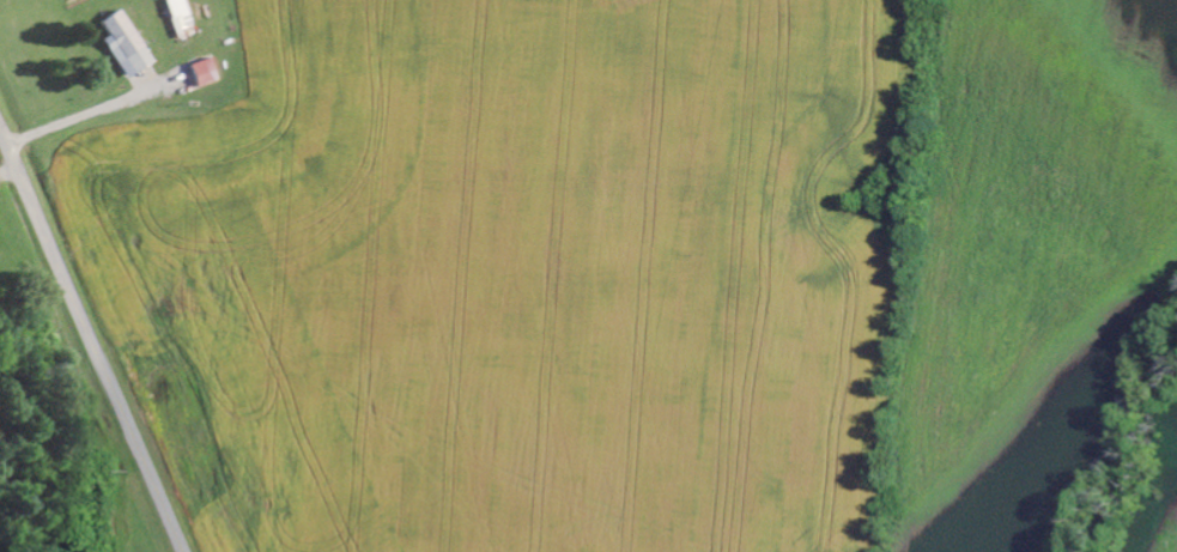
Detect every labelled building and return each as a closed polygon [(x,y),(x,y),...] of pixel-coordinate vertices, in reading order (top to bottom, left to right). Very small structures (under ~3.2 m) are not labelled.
[(174,42),(192,36),(182,0),(162,0),(174,42)] [(100,41),(124,80),(151,63),(118,10),(97,23),(107,38),(100,41)] [(220,82),(211,58),(186,67),(195,91),(220,82)]
